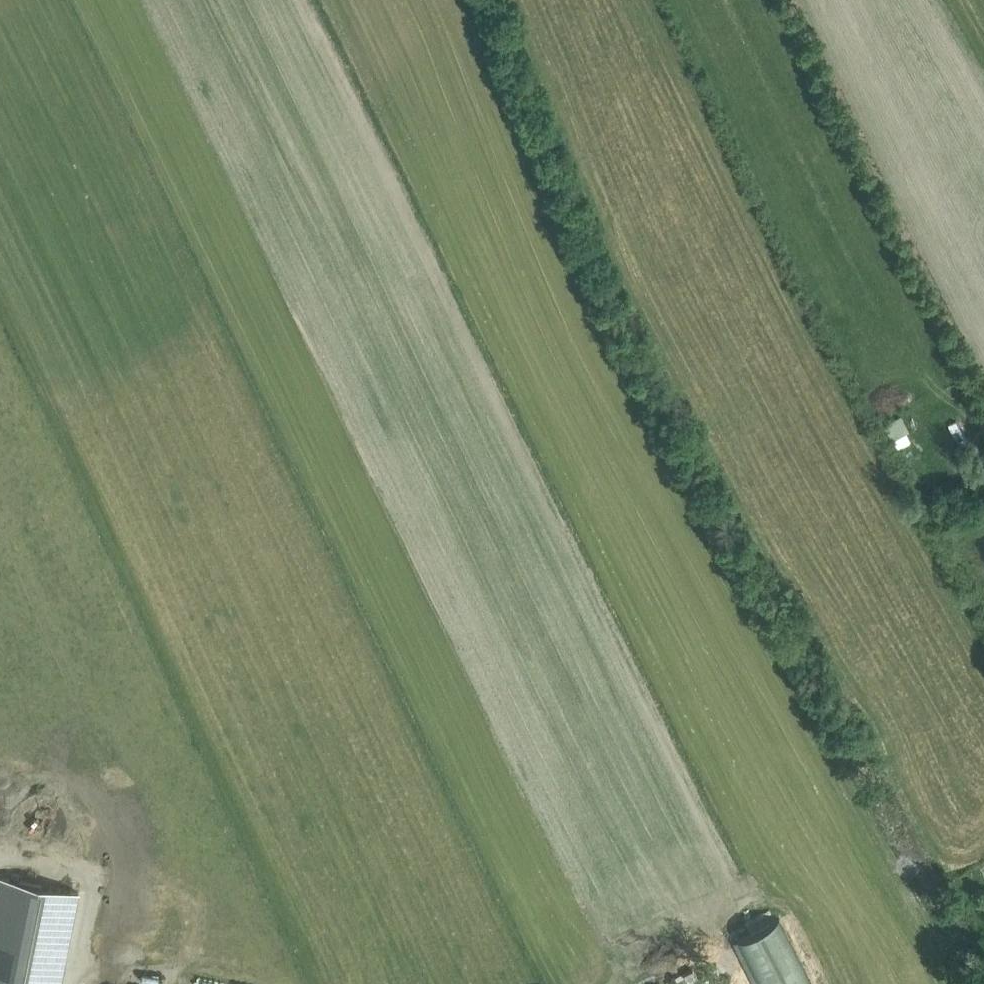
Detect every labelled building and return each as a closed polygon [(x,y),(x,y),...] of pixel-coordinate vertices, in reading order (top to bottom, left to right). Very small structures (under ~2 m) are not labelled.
[(78,892),(0,877),(0,983),(60,983),(78,892)] [(732,942),(754,983),(811,983),(778,919),(732,942)]
